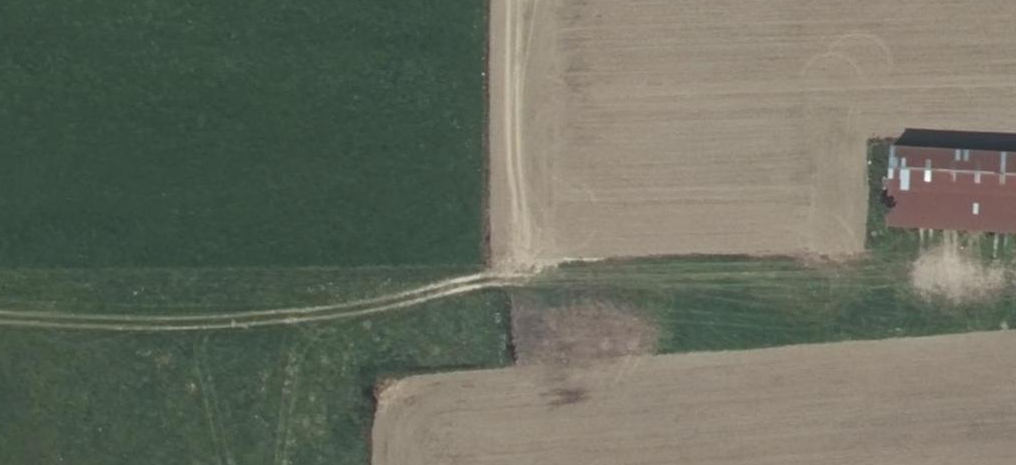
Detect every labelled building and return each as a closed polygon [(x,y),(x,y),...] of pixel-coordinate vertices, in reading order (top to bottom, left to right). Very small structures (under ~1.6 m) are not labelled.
[(890,145),(886,228),(1015,233),(1015,152),(890,145)]
